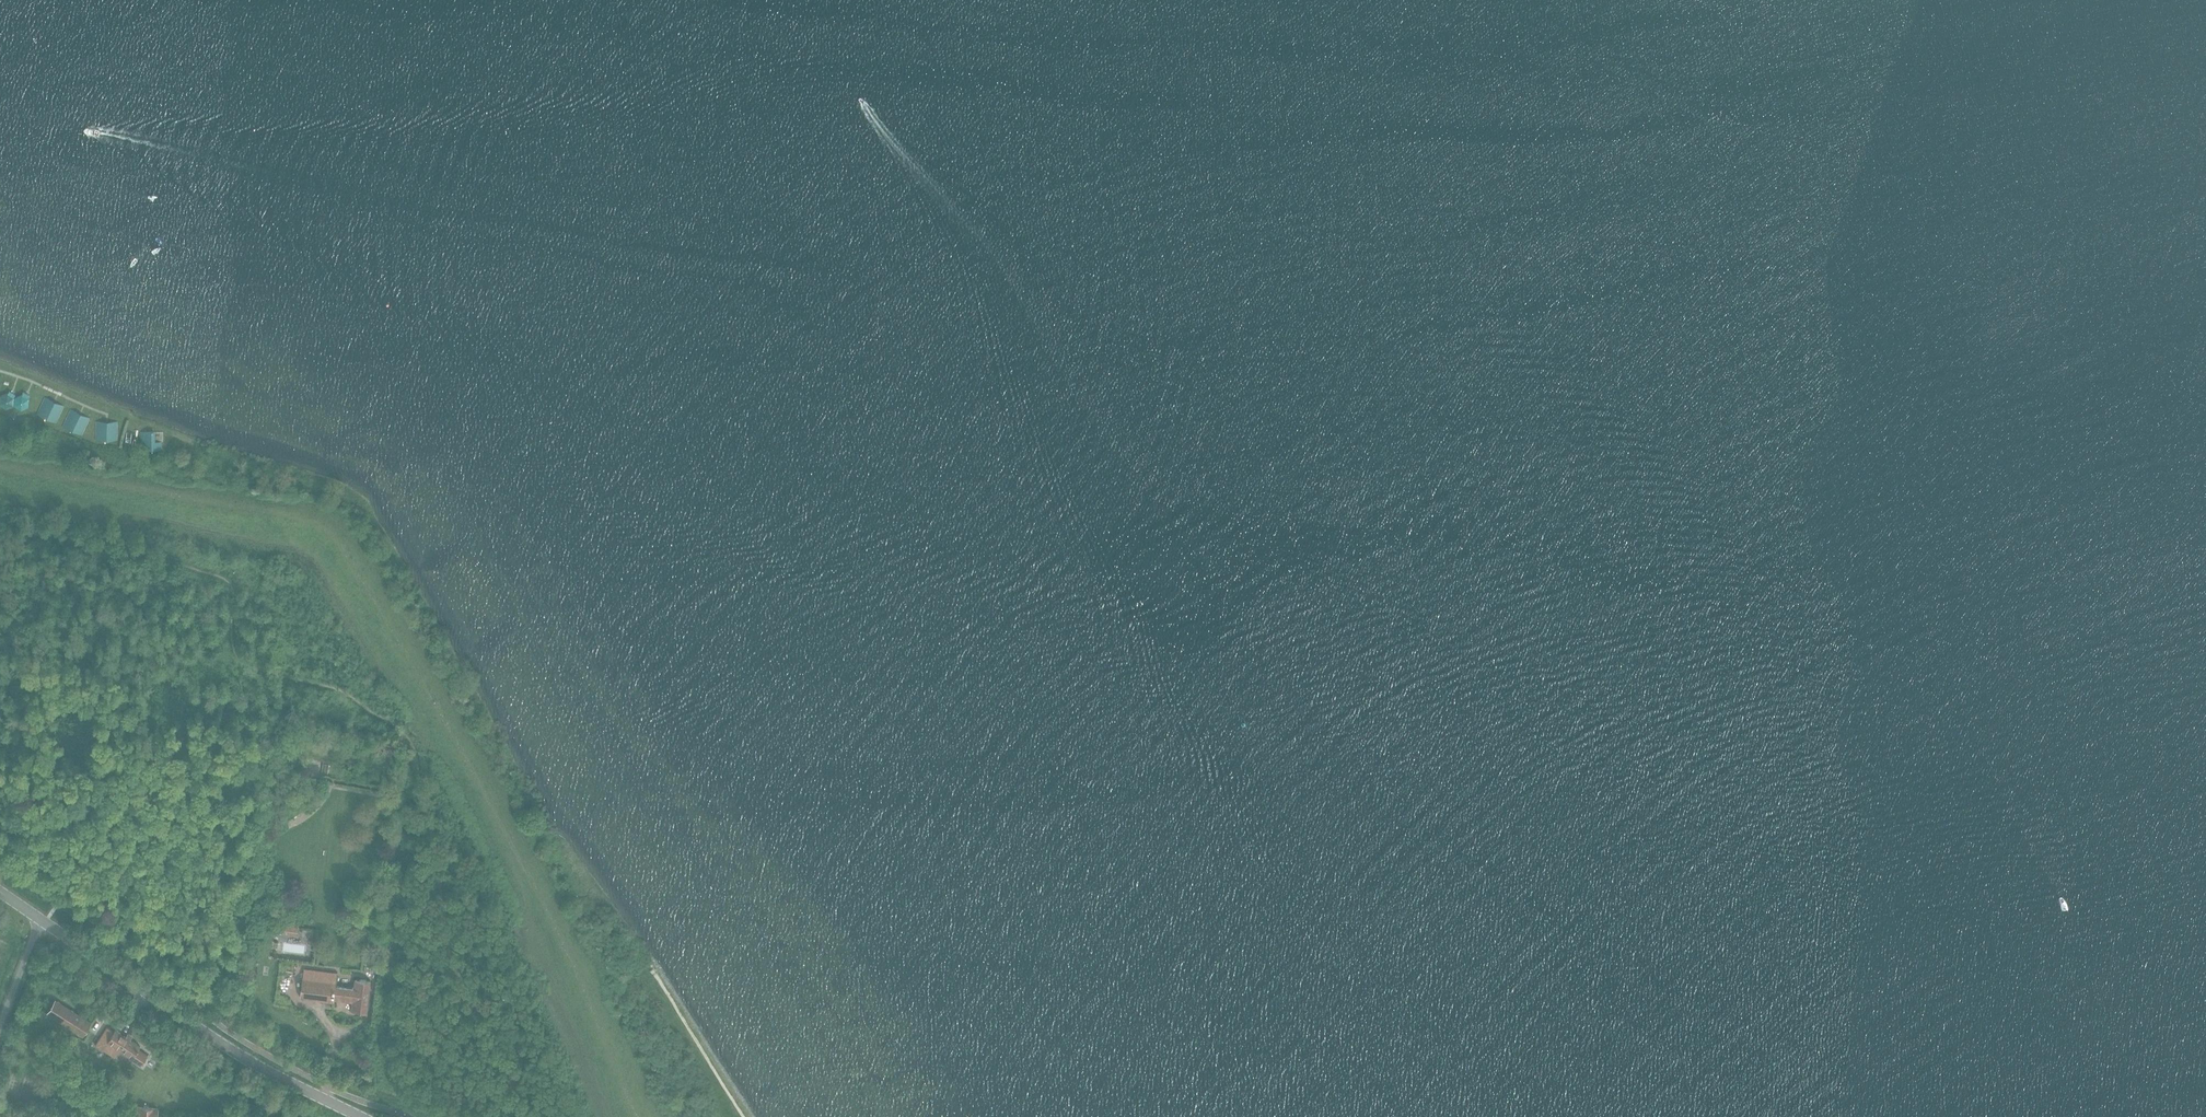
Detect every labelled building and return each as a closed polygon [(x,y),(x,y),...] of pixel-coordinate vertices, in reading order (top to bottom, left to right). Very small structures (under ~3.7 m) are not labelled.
[(23,390),(22,393),(14,397),(15,394),(9,390),(7,393),(0,395),(0,405),(6,409),(13,405),(19,411),(28,407),(28,399),(30,395),(27,393),(23,390)] [(45,396),(36,414),(56,423),(64,406),(54,401),(45,396)] [(80,413),(71,409),(62,426),(82,435),(90,418),(80,413)] [(107,421),(97,421),(96,441),(117,441),(117,422),(107,421)] [(140,431),(139,451),(162,451),(163,432),(140,431)] [(283,924),(282,933),(296,934),(297,926),(283,924)] [(367,1012),(371,981),(355,979),(354,988),(336,986),(337,972),(305,968),(301,997),(334,1001),(334,999),(353,1001),(352,1010),(367,1012)] [(55,999),(46,1012),(82,1035),(90,1022),(55,999)] [(107,1027),(95,1044),(114,1056),(118,1050),(131,1058),(139,1045),(114,1029),(113,1031),(107,1027)] [(229,1089),(223,1113),(232,1115),(238,1092),(229,1089)] [(135,1106),(135,1116),(157,1116),(157,1108),(135,1106)]
